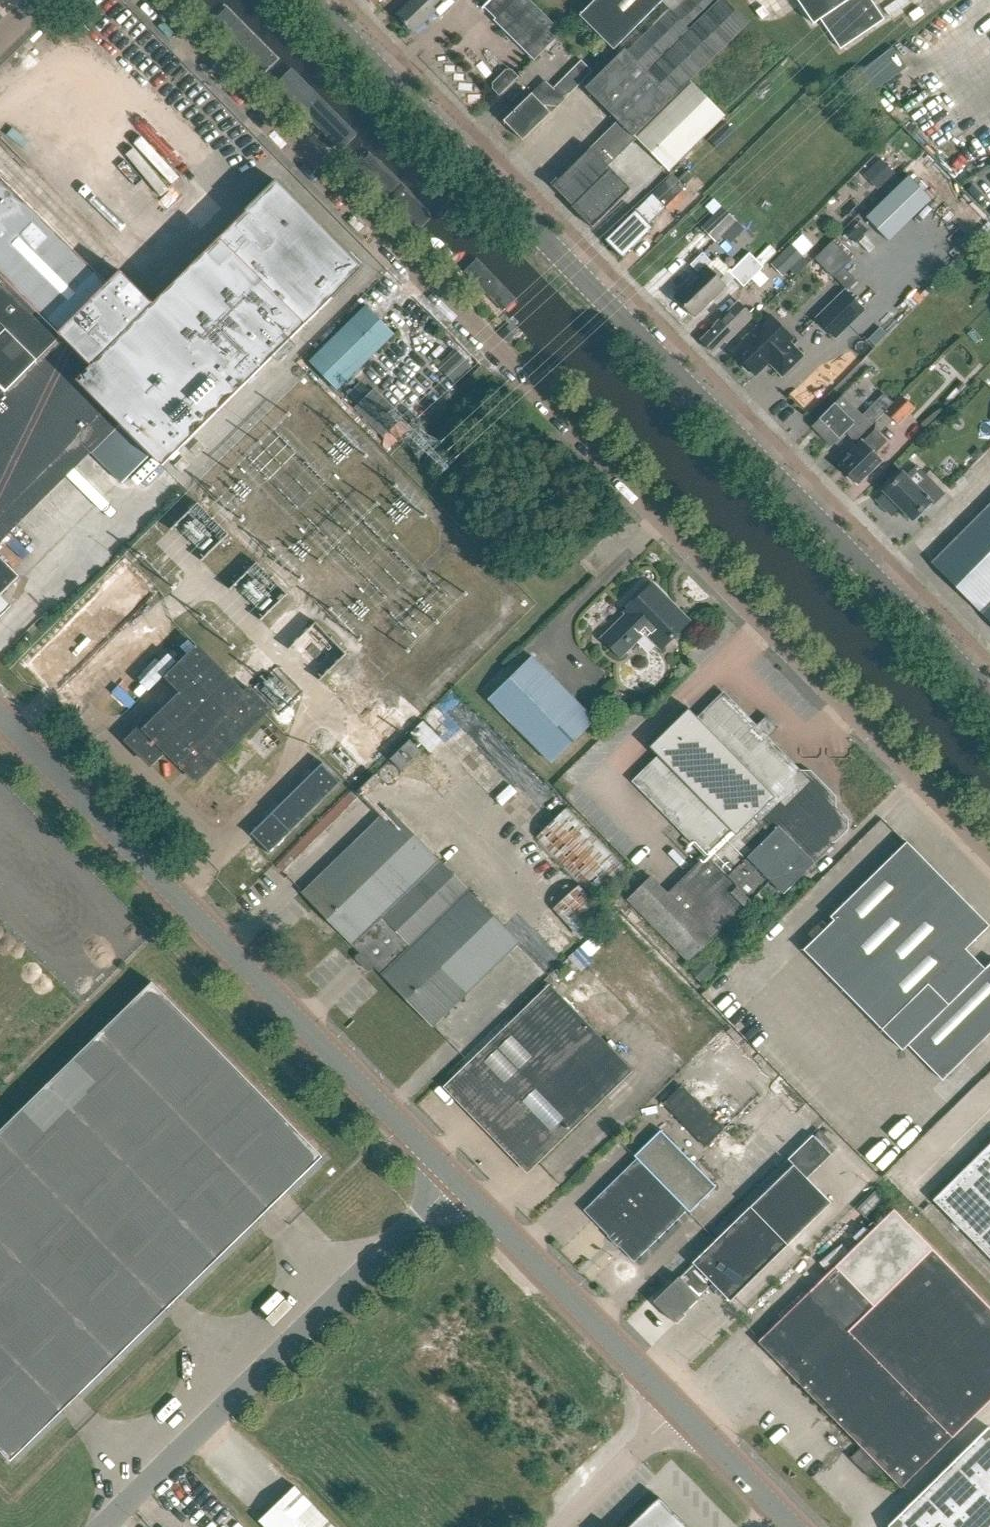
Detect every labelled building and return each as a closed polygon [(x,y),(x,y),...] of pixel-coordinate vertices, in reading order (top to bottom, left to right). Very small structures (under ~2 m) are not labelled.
[(448,0),(413,0),(397,16),(414,33),(448,0)] [(530,0),(490,0),(482,8),(536,60),(563,32),(530,0)] [(663,0),(594,0),(579,15),(614,49),(663,0)] [(801,7),(797,0),(687,0),(674,13),(671,10),(628,52),(625,49),(585,88),(618,121),(592,147),(609,165),(637,137),(635,135),(691,80),(749,24),(755,22),(801,7)] [(850,0),(797,0),(801,7),(813,25),(820,20),(850,0)] [(820,20),(841,50),(885,20),(871,0),(850,0),(820,20)] [(278,60),(227,11),(214,23),(265,72),(278,60)] [(593,55),(602,57),(605,43),(596,41),(593,55)] [(889,49),(851,72),(864,93),(902,70),(889,49)] [(546,80),(504,120),(523,140),(593,71),(583,60),(554,88),(546,80)] [(499,96),(518,77),(511,70),(506,70),(493,83),(493,90),(499,96)] [(635,135),(637,137),(670,170),(726,115),(691,80),(635,135)] [(631,189),(609,165),(592,147),(551,187),(592,228),(631,189)] [(425,218),(364,156),(354,165),(416,228),(425,218)] [(880,159),(868,171),(882,185),(894,173),(880,159)] [(866,218),(889,241),(931,200),(908,176),(866,218)] [(118,420),(164,466),(172,458),(174,460),(181,453),(179,451),(332,296),(333,297),(363,266),(276,180),(246,210),(247,211),(154,305),(121,272),(108,284),(0,177),(0,536),(118,420)] [(650,223),(683,190),(671,177),(605,240),(613,247),(613,250),(616,254),(619,254),(622,257),(654,227),(650,223)] [(716,243),(737,222),(722,207),(701,228),(716,243)] [(462,265),(433,235),(428,239),(457,270),(462,265)] [(787,275),(805,258),(790,243),(773,260),(787,275)] [(843,269),(845,267),(826,248),(815,259),(833,278),(834,278),(843,269)] [(744,286),(748,282),(764,267),(749,252),(731,271),(730,272),(735,277),(744,286)] [(712,262),(703,253),(691,265),(699,273),(675,297),(695,317),(727,286),(735,277),(730,272),(731,271),(718,257),(712,262)] [(515,301),(476,262),(463,275),(502,314),(515,301)] [(847,290),(856,281),(843,269),(834,278),(847,290)] [(845,291),(816,318),(835,338),(864,311),(845,291)] [(728,341),(756,311),(752,308),(749,311),(737,301),(716,323),(717,325),(702,341),(705,343),(706,346),(709,349),(711,349),(714,352),(726,340),(728,341)] [(394,335),(366,306),(309,362),(337,391),(394,335)] [(769,363),(782,377),(803,356),(790,343),(793,339),(770,315),(732,352),(743,363),(743,367),(748,373),(752,373),(756,376),(769,363)] [(391,340),(360,374),(372,385),(403,351),(391,340)] [(451,380),(468,363),(457,352),(440,369),(451,380)] [(358,406),(371,392),(361,381),(347,395),(358,406)] [(383,437),(403,417),(375,389),(371,392),(358,406),(355,409),(383,437)] [(857,442),(886,413),(895,405),(885,395),(863,417),(843,396),(813,426),(833,446),(847,433),(857,442)] [(899,426),(916,409),(903,396),(895,405),(886,413),(899,426)] [(877,466),(881,462),(874,455),(886,443),(875,432),(863,443),(861,442),(847,456),(848,457),(839,466),(857,485),(860,482),(861,483),(868,477),(867,476),(872,471),(873,472),(879,467),(877,466)] [(933,506),(944,495),(916,466),(905,476),(902,472),(882,491),(883,492),(875,500),(891,517),(899,509),(911,521),(930,503),(933,506)] [(188,500),(165,525),(201,557),(224,532),(188,500)] [(934,563),(989,619),(989,507),(934,563)] [(13,607),(1,596),(19,578),(0,559),(0,620),(13,607)] [(661,649),(684,627),(671,613),(677,608),(653,584),(624,612),(626,614),(603,637),(622,656),(645,633),(661,649)] [(263,714),(269,708),(249,689),(244,693),(197,646),(165,678),(180,693),(144,729),(141,725),(126,741),(150,765),(165,751),(178,764),(179,764),(196,781),(263,714)] [(552,763),(596,720),(532,655),(489,698),(552,763)] [(849,829),(849,819),(837,807),(836,797),(810,771),(800,771),(799,771),(771,742),(772,741),(753,721),(752,722),(723,693),(697,718),(687,708),(648,746),(658,756),(632,782),(705,856),(667,894),(650,877),(649,878),(626,901),(689,964),(712,941),(771,881),(784,894),(832,846),(833,842),(836,842),(849,829)] [(430,754),(442,741),(423,721),(411,734),(425,748),(430,754)] [(423,751),(413,740),(393,759),(404,770),(423,751)] [(324,764),(323,763),(250,835),(251,836),(252,835),(268,852),(268,853),(268,854),(341,782),(340,781),(340,782),(323,765),(324,764)] [(355,942),(364,951),(362,953),(362,957),(370,965),(373,965),(376,963),(384,972),(383,973),(435,1025),(521,942),(390,809),(304,891),(354,943),(355,942)] [(627,869),(570,811),(539,841),(597,899),(627,869)] [(989,1033),(989,964),(986,968),(966,949),(989,925),(907,841),(832,916),(834,920),(804,950),(903,1050),(909,1044),(943,1080),(989,1033)] [(567,886),(547,904),(557,914),(577,897),(567,886)] [(711,975),(699,963),(690,972),(702,984),(711,975)] [(583,981),(565,998),(599,1032),(617,1015),(583,981)] [(207,1268),(322,1155),(153,983),(38,1094),(207,1268)] [(532,1169),(633,1069),(550,984),(445,1087),(456,1098),(460,1094),(532,1169)] [(725,1128),(683,1085),(664,1104),(706,1147),(725,1128)] [(207,1268),(38,1094),(0,1131),(0,1450),(10,1460),(207,1268)] [(637,1159),(584,1210),(599,1226),(619,1245),(618,1246),(633,1261),(686,1210),(689,1213),(716,1187),(661,1130),(634,1156),(637,1159)] [(794,1165),(693,1262),(695,1264),(680,1278),(679,1276),(654,1301),(674,1322),(699,1297),(698,1296),(713,1282),(730,1300),(831,1203),(807,1178),(832,1155),(813,1135),(788,1160),(794,1165)] [(934,1199),(989,1256),(989,1144),(934,1199)] [(866,1217),(883,1200),(875,1192),(858,1209),(866,1217)] [(895,1208),(759,1341),(902,1488),(989,1402),(989,1307),(895,1208)] [(889,1524),(891,1526),(989,1526),(989,1425),(889,1524)] [(259,1520),(266,1526),(335,1526),(294,1485),(259,1520)] [(659,1497),(628,1526),(689,1526),(659,1497)]
